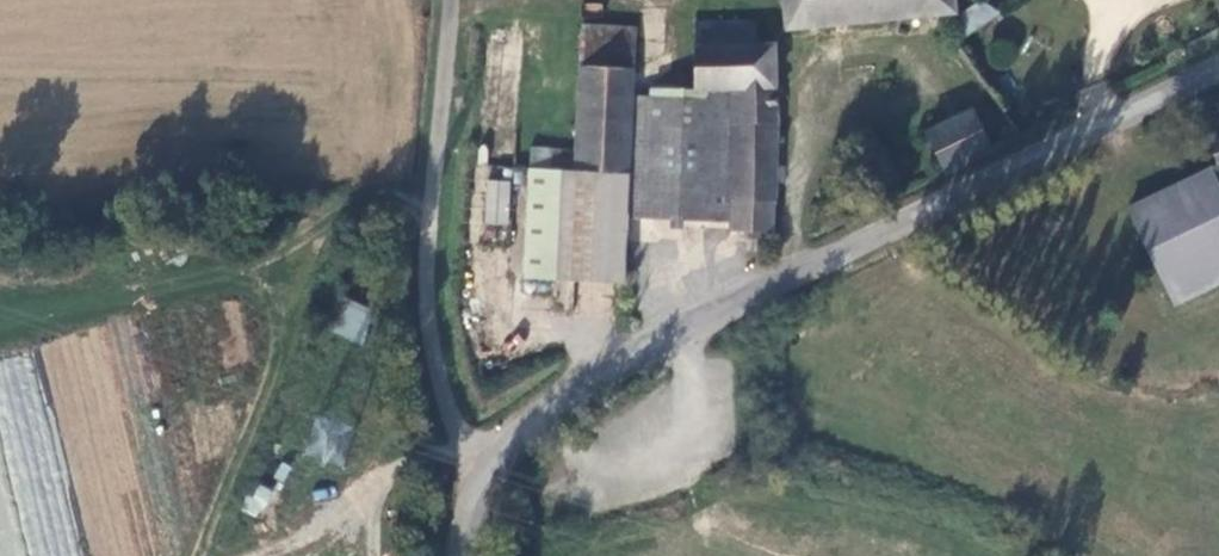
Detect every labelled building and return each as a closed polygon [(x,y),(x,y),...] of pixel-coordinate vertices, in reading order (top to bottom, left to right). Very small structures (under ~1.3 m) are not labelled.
[(789,33),(953,18),(952,0),(787,0),(789,33)] [(693,26),(694,46),(751,46),(749,23),(693,26)] [(579,70),(634,73),(635,32),(582,31),(579,70)] [(694,46),(697,101),(733,105),(728,227),(730,234),(776,235),(779,100),(777,44),(751,46),(694,46)] [(632,98),(634,73),(579,70),(575,175),(530,174),(523,282),(579,285),(585,176),(629,178),(632,98)] [(697,101),(632,98),(629,178),(627,223),(645,222),(647,197),(698,201),(699,223),(728,227),(733,105),(697,101)] [(991,156),(1022,141),(996,102),(972,114),(991,156)] [(945,178),(991,156),(972,114),(927,135),(945,178)] [(1210,141),(1218,162),(1211,165),(1218,182),(1218,138),(1210,141)] [(1210,141),(1193,147),(1201,166),(1182,177),(1185,184),(1130,211),(1173,302),(1218,280),(1218,182),(1211,165),(1218,162),(1210,141)] [(627,223),(629,178),(585,176),(579,285),(624,286),(627,223)] [(511,180),(486,179),(484,224),(509,225),(511,180)] [(645,222),(699,223),(698,201),(647,197),(645,222)] [(338,294),(325,329),(363,344),(376,308),(338,294)] [(0,359),(0,503),(16,500),(19,519),(67,510),(38,352),(0,359)] [(303,459),(343,469),(354,426),(314,415),(303,459)] [(260,519),(273,490),(256,482),(242,510),(260,519)] [(76,539),(0,554),(0,555),(80,555),(76,539)]
